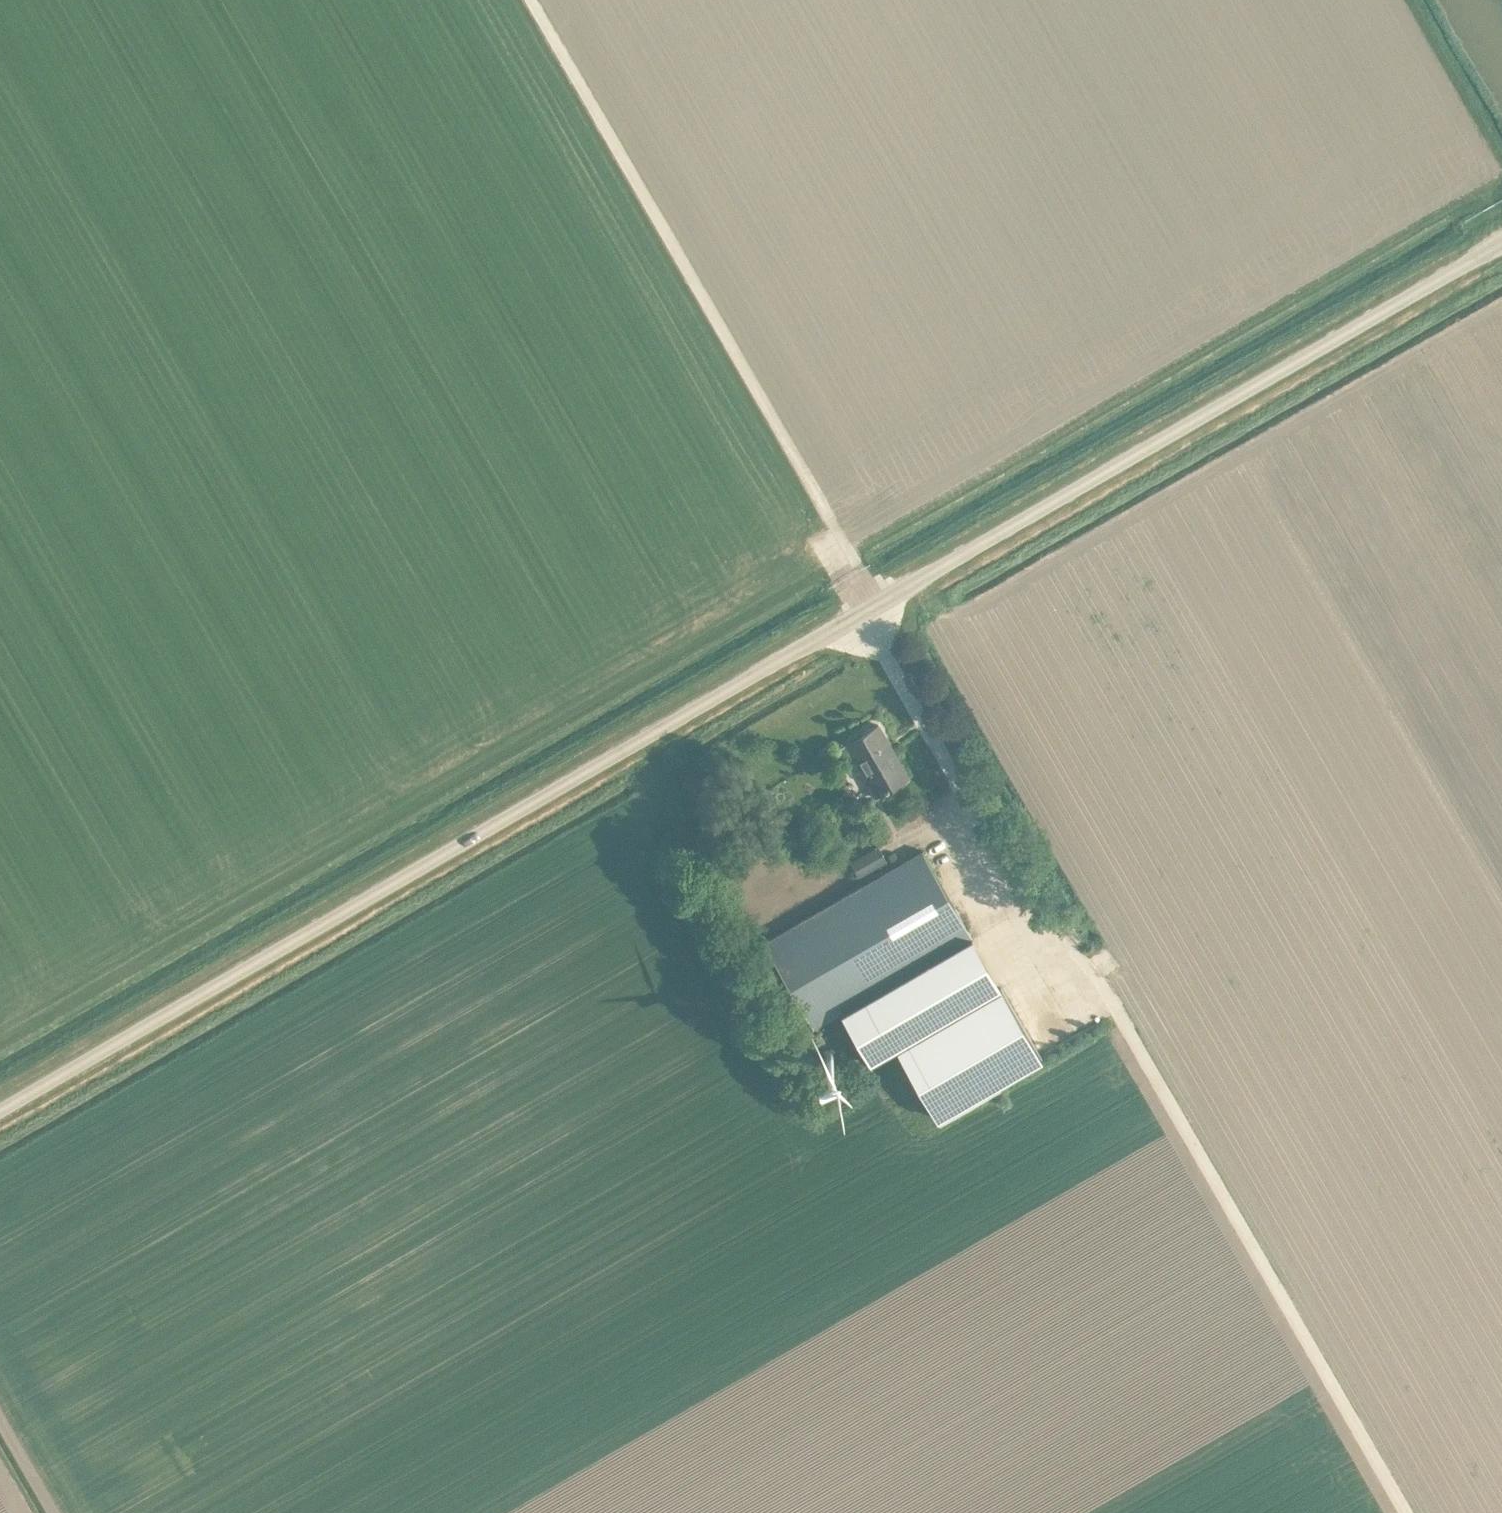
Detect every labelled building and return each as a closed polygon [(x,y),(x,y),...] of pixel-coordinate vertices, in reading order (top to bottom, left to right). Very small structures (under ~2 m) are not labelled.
[(907,777),(877,725),(845,744),(875,796),(907,777)] [(838,854),(850,871),(877,851),(865,834),(838,854)] [(921,852),(763,943),(812,1028),(970,937),(921,852)] [(1000,989),(896,1049),(936,1118),(1040,1058),(1000,989)] [(829,1051),(828,1051),(827,1051),(826,1051),(825,1052),(824,1052),(824,1053),(824,1054),(823,1054),(823,1055),(823,1056),(823,1057),(824,1058),(824,1059),(825,1059),(825,1060),(826,1060),(827,1060),(827,1061),(828,1061),(829,1061),(829,1060),(830,1060),(831,1060),(831,1059),(832,1059),(832,1058),(833,1058),(833,1057),(833,1056),(833,1055),(833,1054),(832,1053),(832,1052),(831,1052),(831,1051),(830,1051),(829,1051)]
